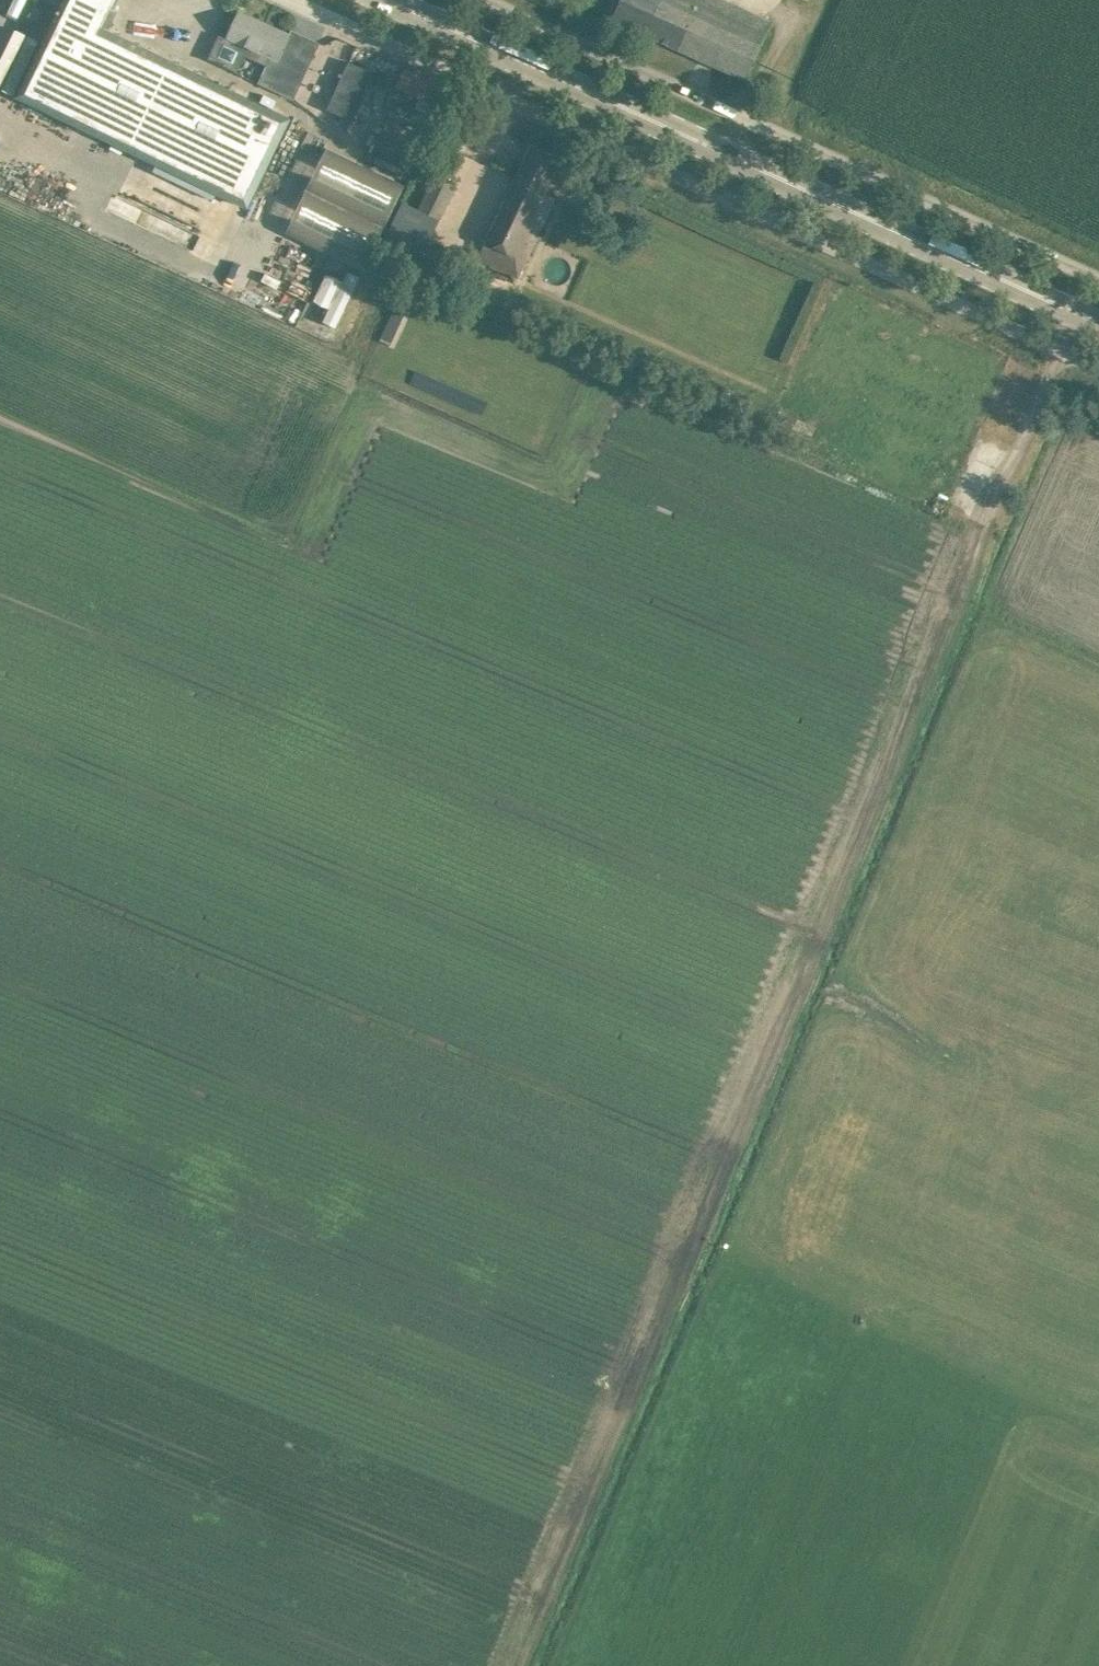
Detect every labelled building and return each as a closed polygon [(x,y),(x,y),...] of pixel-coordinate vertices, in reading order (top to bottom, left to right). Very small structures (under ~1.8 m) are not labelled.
[(17,96),(157,163),(153,170),(214,199),(217,193),(247,207),(290,119),(101,28),(114,0),(64,0),(17,96)] [(611,21),(745,81),(770,23),(719,0),(621,0),(611,21)] [(239,13),(226,41),(276,63),(289,35),(239,13)] [(351,62),(329,111),(351,121),(374,73),(351,62)] [(277,93),(294,101),(305,75),(289,68),(277,93)] [(529,148),(520,167),(477,260),(517,277),(554,198),(544,193),(559,162),(529,148)] [(366,210),(358,229),(384,240),(401,200),(352,180),(344,200),(366,210)] [(386,239),(420,255),(449,195),(430,186),(418,212),(403,205),(386,239)] [(331,306),(326,323),(344,328),(361,270),(330,261),(317,303),(331,306)]
